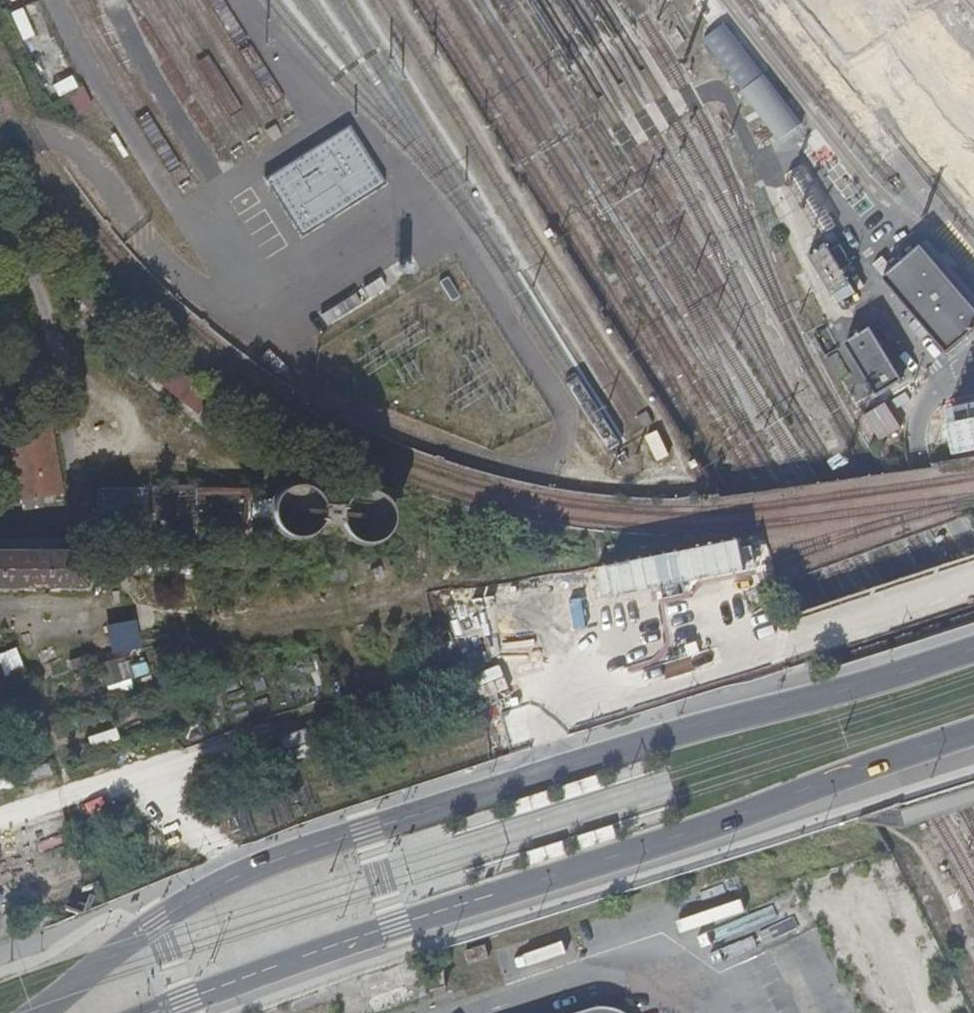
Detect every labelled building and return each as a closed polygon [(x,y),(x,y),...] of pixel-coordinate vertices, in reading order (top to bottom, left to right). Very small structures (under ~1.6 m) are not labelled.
[(707,38),(774,136),(795,122),(727,24),(707,38)] [(76,111),(89,106),(82,87),(69,92),(76,111)] [(386,184),(350,126),(266,180),(302,237),(386,184)] [(830,246),(811,257),(840,305),(842,307),(843,310),(845,311),(847,312),(848,313),(850,313),(852,312),(853,311),(855,309),(855,307),(855,305),(852,300),(859,296),(830,246)] [(947,356),(973,330),(973,312),(918,251),(880,282),(947,356)] [(381,278),(364,289),(370,299),(387,289),(381,278)] [(460,297),(448,278),(440,283),(452,302),(460,297)] [(362,305),(355,294),(321,316),(328,326),(362,305)] [(896,386),(869,338),(847,350),(874,398),(896,386)] [(172,374),(164,389),(182,399),(191,384),(172,374)] [(866,412),(877,440),(899,432),(888,404),(866,412)] [(670,455),(659,429),(646,435),(657,461),(670,455)] [(16,438),(26,496),(65,489),(54,431),(16,438)] [(336,517),(340,526),(346,533),(354,538),(363,540),(373,538),(381,534),(387,526),(391,518),(391,508),(388,499),(382,491),(373,487),(364,485),(355,486),(346,491),(340,498),(337,507),(336,517)] [(251,521),(251,499),(251,491),(202,491),(202,486),(153,487),(151,535),(196,535),(196,538),(251,537),(251,521)] [(310,535),(318,529),(322,520),(323,510),(320,501),(314,493),(305,489),(296,487),(286,490),(278,496),(272,506),(272,518),(276,527),(283,534),(292,538),(301,538),(310,535)] [(146,488),(98,488),(98,518),(146,518),(146,488)] [(272,506),(278,496),(251,499),(251,521),(272,518),(272,506)] [(75,580),(75,548),(0,547),(0,579),(75,580)] [(138,621),(108,624),(112,654),(141,650),(138,621)] [(633,1012),(630,1009),(625,1006),(620,1004),(614,1002),(608,1001),(599,1002),(590,1004),(560,1012),(633,1012)]
